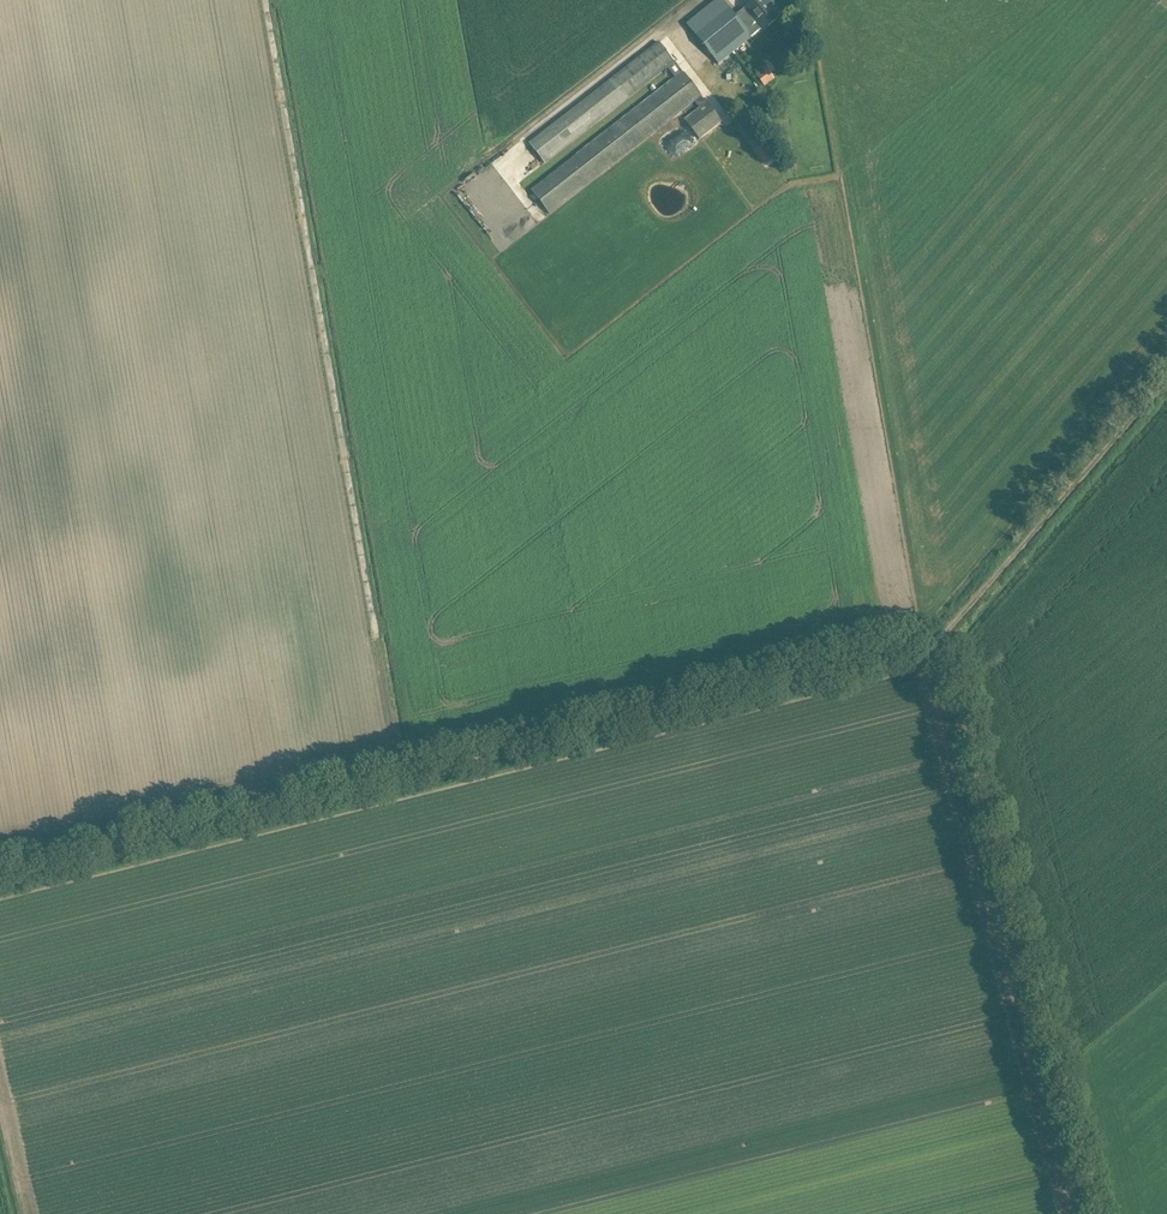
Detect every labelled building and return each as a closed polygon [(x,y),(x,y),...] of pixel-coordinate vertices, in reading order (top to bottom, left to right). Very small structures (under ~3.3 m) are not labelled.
[(694,34),(712,56),(718,64),(752,37),(738,20),(722,0),(718,0),(687,25),(694,34)] [(752,37),(762,29),(763,30),(777,19),(784,14),(773,0),(768,4),(764,0),(755,0),(745,8),(748,12),(738,20),(752,37)] [(659,42),(529,144),(545,164),(668,68),(676,79),(531,191),(550,216),(556,211),(695,103),(699,108),(683,120),(699,140),(721,122),(659,42)] [(770,70),(760,77),(766,86),(777,79),(770,70)] [(761,145),(754,150),(765,163),(772,158),(761,145)]
